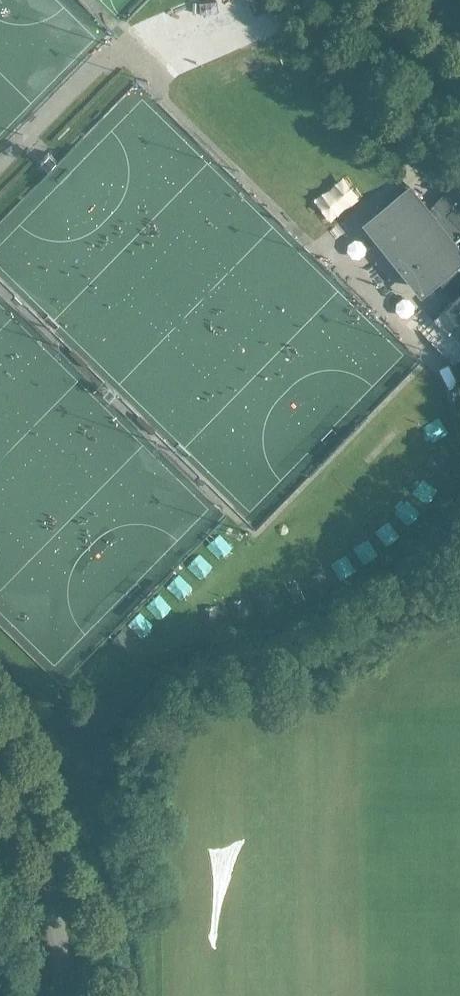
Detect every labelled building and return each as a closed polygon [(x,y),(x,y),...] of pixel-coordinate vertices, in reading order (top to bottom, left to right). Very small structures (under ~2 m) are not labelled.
[(435,203),(437,206),(430,213),(411,189),(373,219),(428,288),(440,278),(456,298),(434,320),(459,345),(459,177),(435,203)]
